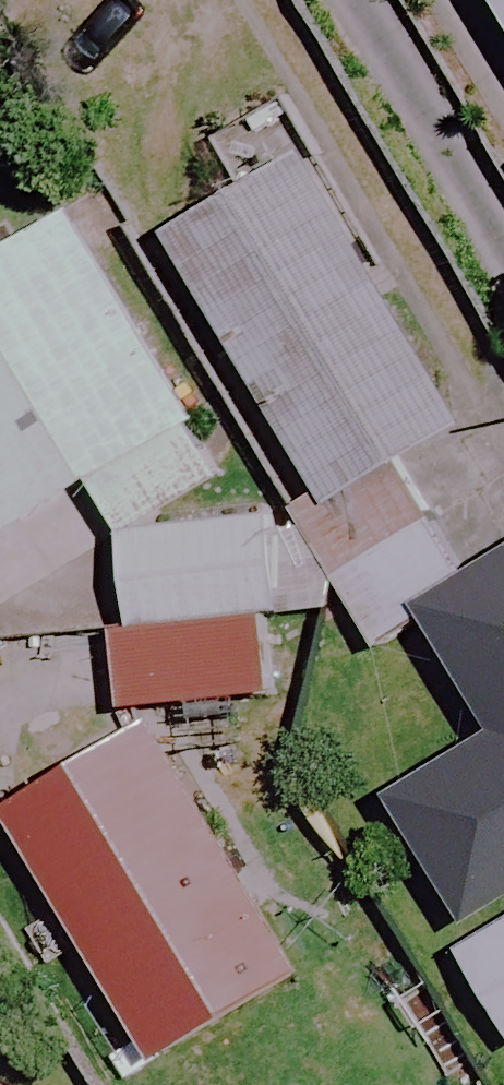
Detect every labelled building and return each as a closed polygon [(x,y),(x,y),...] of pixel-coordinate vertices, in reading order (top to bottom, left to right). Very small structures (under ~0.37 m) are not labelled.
[(503,17),(503,0),(494,0),(503,17)] [(325,511),(460,431),(302,160),(166,240),(325,511)] [(0,249),(0,544),(201,428),(79,215),(5,257),(0,249)] [(269,700),(253,526),(115,538),(130,712),(269,700)] [(432,527),(335,583),(375,652),(427,623),(494,741),(390,800),(462,926),(503,902),(503,563),(465,585),(432,527)] [(306,974),(158,726),(4,818),(152,1066),(306,974)] [(455,954),(503,1037),(503,925),(455,954)]
